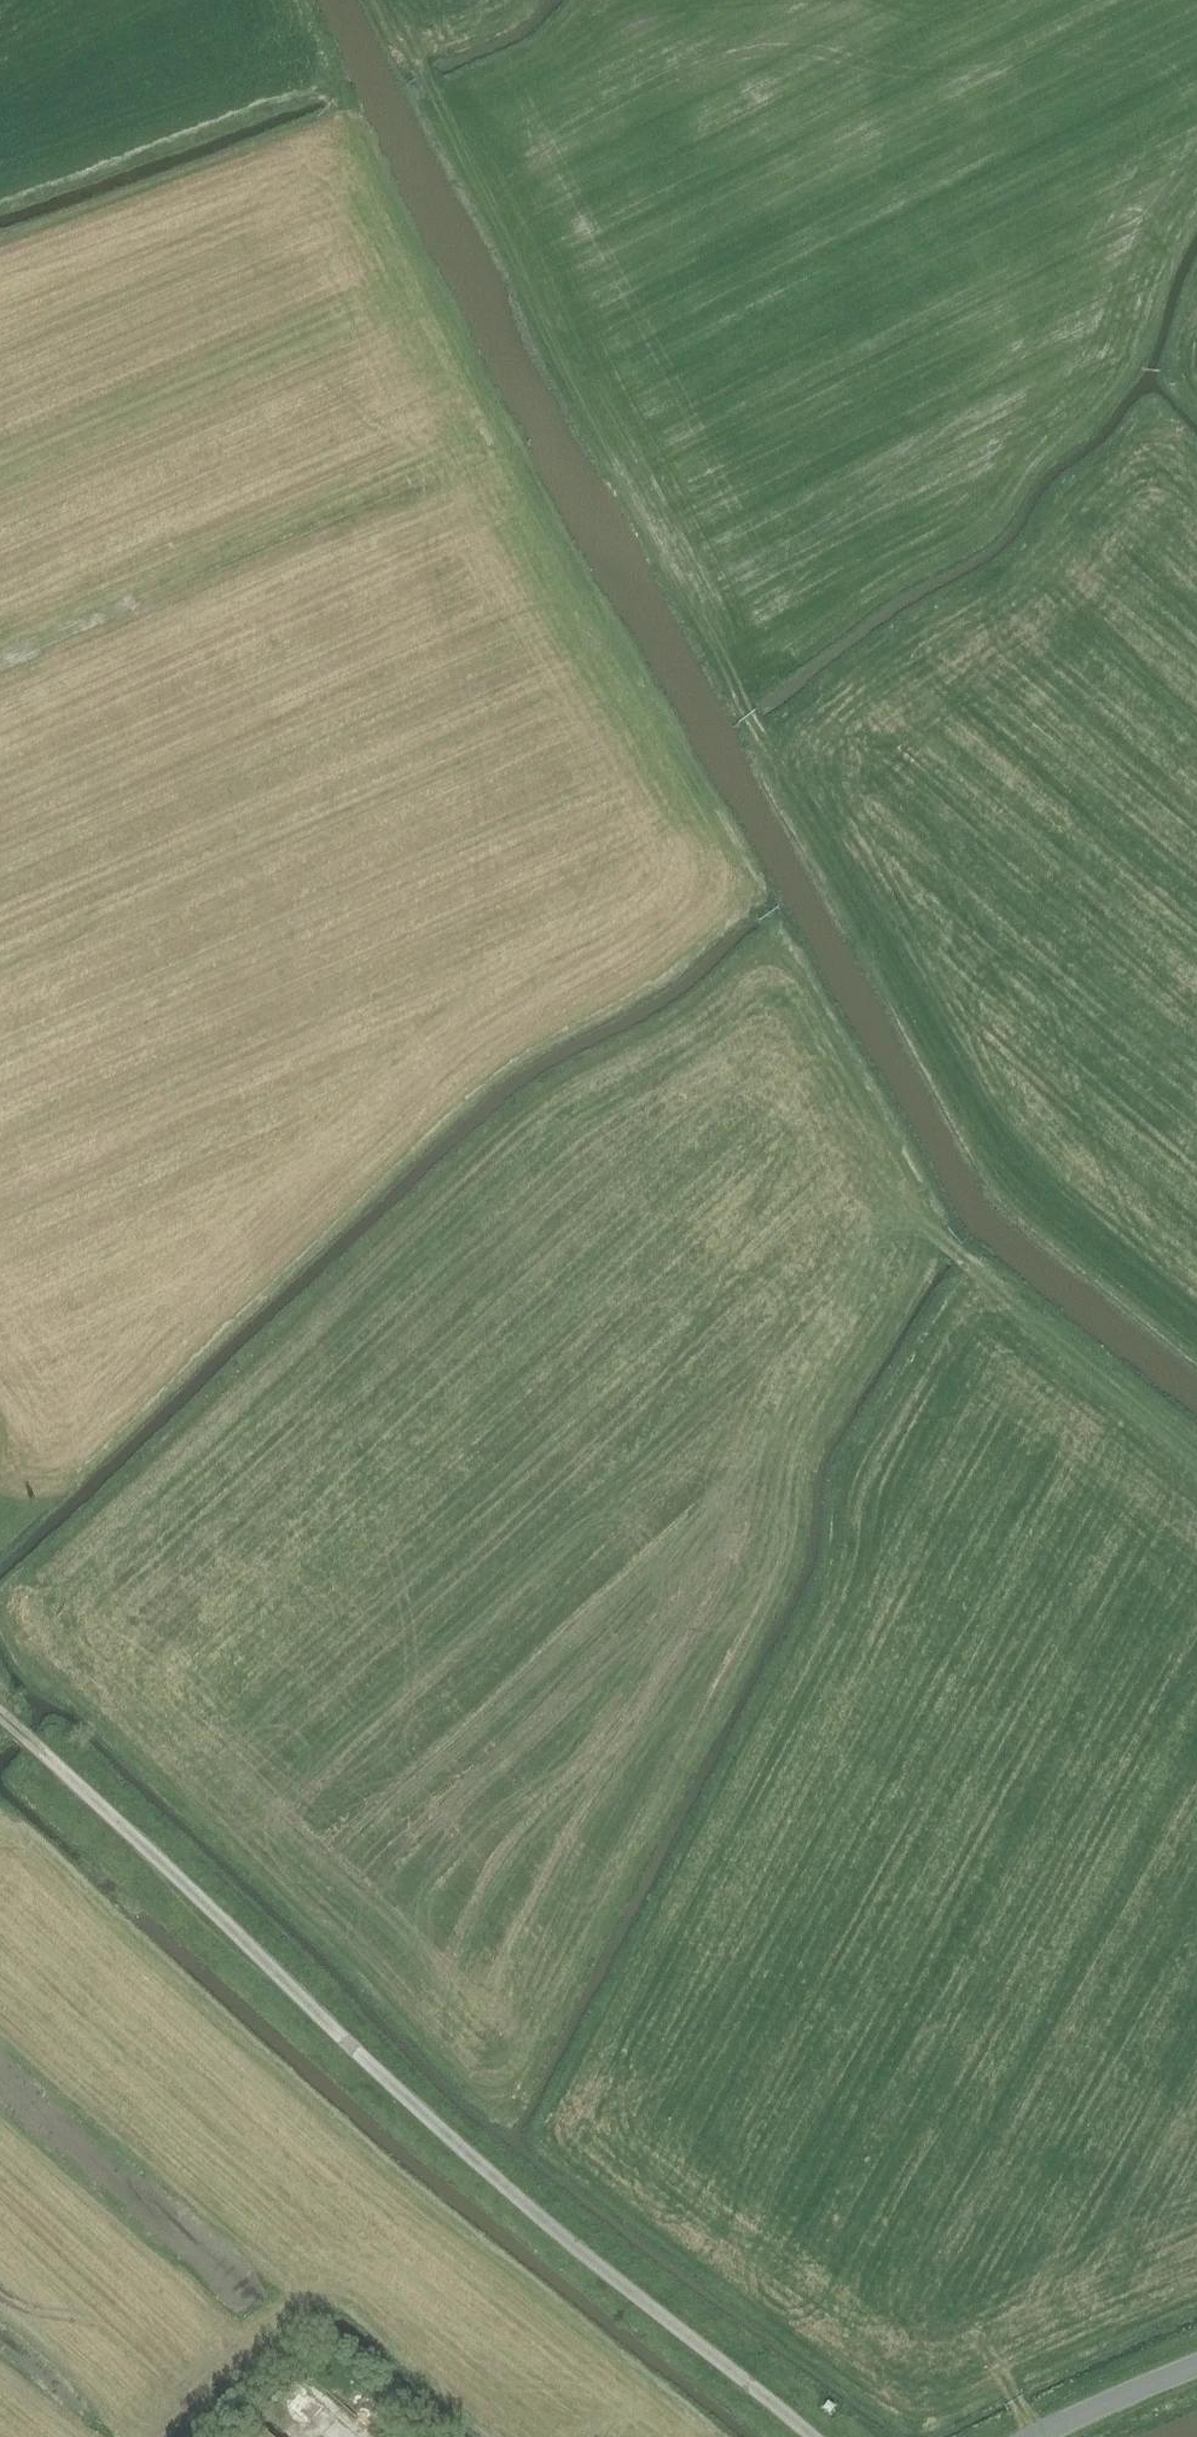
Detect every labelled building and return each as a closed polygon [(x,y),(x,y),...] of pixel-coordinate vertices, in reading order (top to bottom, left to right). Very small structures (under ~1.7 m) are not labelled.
[(254,2422),(241,2436),(272,2436),(254,2422)]
